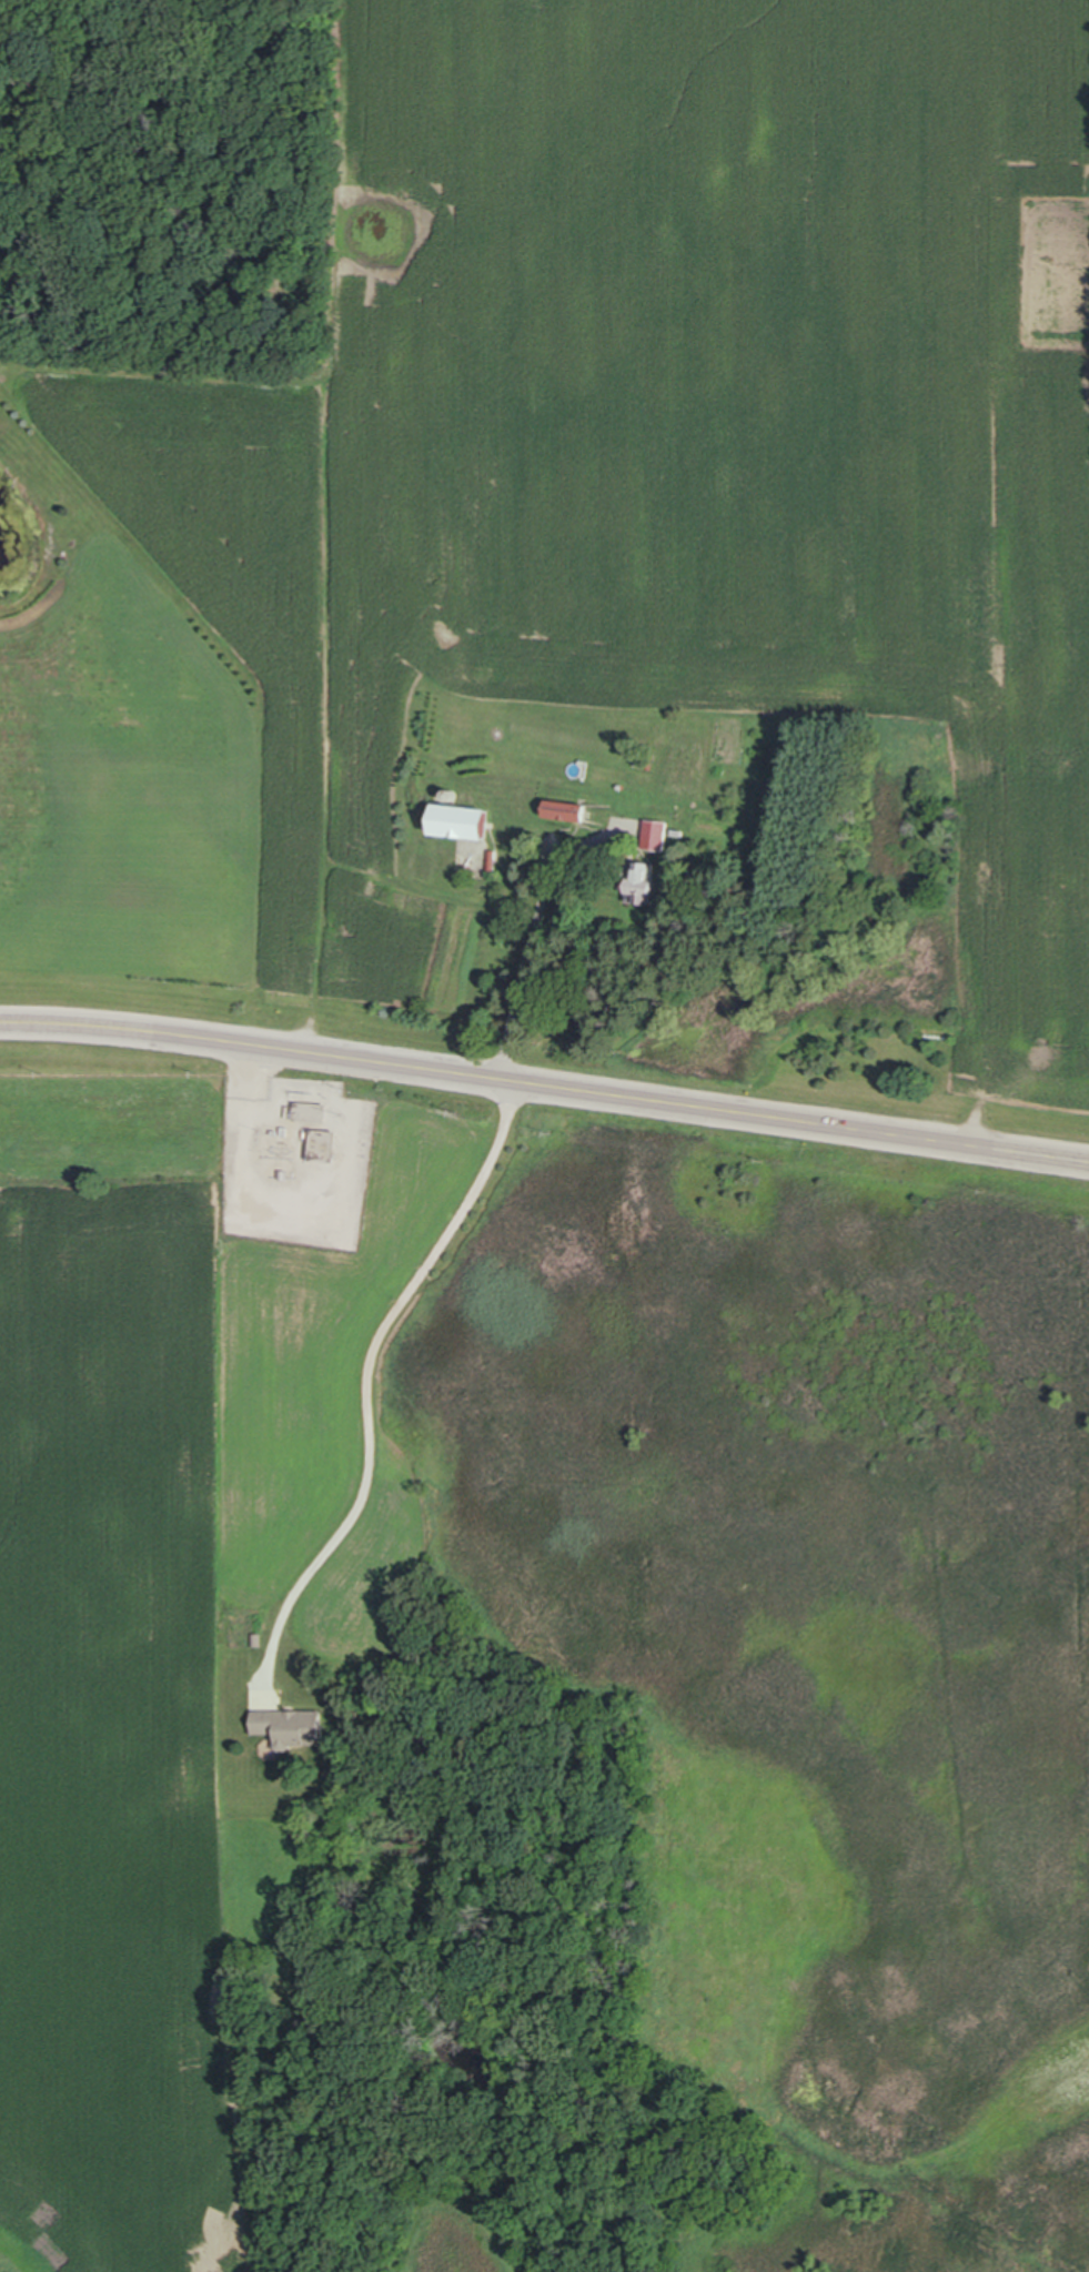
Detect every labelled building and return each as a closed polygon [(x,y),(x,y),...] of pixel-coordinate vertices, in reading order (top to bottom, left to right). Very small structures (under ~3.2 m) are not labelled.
[(577,806),(540,806),(540,822),(577,822),(577,806)] [(478,811),(423,807),(421,837),(476,842),(478,811)] [(665,824),(642,822),(639,851),(662,853),(665,824)] [(653,866),(629,865),(628,881),(618,880),(617,897),(630,897),(630,907),(651,908),(653,866)] [(332,1105),(300,1105),(300,1123),(332,1123),(332,1105)] [(327,1149),(319,1150),(320,1162),(342,1159),(340,1147),(327,1148),(327,1149)] [(269,1737),(269,1748),(319,1747),(319,1712),(247,1712),(248,1737),(269,1737)]
